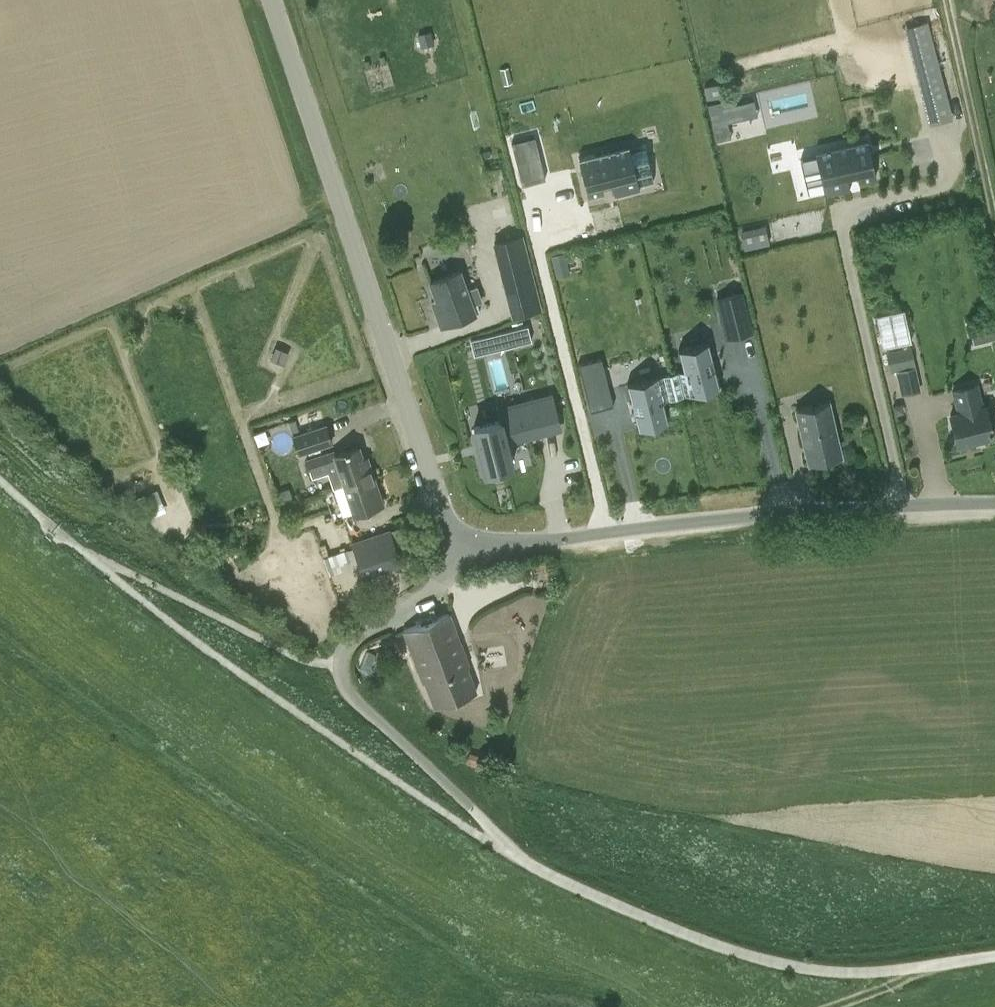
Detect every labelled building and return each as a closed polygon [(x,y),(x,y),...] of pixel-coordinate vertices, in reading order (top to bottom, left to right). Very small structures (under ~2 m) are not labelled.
[(913,25),(930,91),(921,94),(925,106),(948,100),(927,22),(913,25)] [(721,83),(704,87),(707,98),(724,94),(721,83)] [(730,98),(722,100),(707,103),(715,140),(730,136),(727,122),(757,115),(753,99),(731,104),(730,98)] [(800,161),(808,197),(824,193),(825,198),(849,192),(846,177),(856,175),(857,182),(875,178),(867,141),(848,145),(849,150),(800,161)] [(593,154),(578,158),(587,195),(602,191),(601,184),(610,182),(614,196),(639,190),(637,185),(653,181),(644,146),(594,158),(593,154)] [(740,230),(744,248),(771,241),(767,223),(740,230)] [(491,241),(502,284),(533,276),(522,233),(491,241)] [(564,253),(552,256),(557,274),(568,271),(564,253)] [(441,325),(476,312),(460,269),(430,280),(440,307),(435,309),(441,325)] [(742,292),(717,298),(727,337),(752,331),(742,292)] [(883,347),(912,341),(905,308),(875,314),(883,347)] [(505,332),(509,346),(531,340),(528,326),(505,332)] [(888,354),(891,370),(916,365),(913,348),(888,354)] [(673,382),(679,407),(723,397),(712,352),(684,359),(688,378),(673,382)] [(668,410),(679,407),(673,382),(632,392),(643,437),(673,429),(668,410)] [(957,444),(993,437),(986,407),(985,407),(980,385),(954,390),(959,413),(951,414),(957,444)] [(809,465),(843,457),(829,399),(796,407),(809,465)] [(474,426),(485,471),(511,465),(505,439),(541,430),(535,402),(498,411),(500,420),(474,426)] [(903,402),(893,405),(895,414),(905,412),(903,402)] [(299,455),(333,444),(327,424),(292,435),(299,455)] [(312,478),(328,472),(333,487),(372,474),(367,457),(362,458),(358,446),(335,453),(334,450),(306,459),(312,478)] [(333,488),(346,484),(355,513),(382,504),(372,474),(333,487),(333,488)] [(362,579),(401,566),(390,528),(350,541),(362,579)] [(330,574),(354,565),(347,544),(321,552),(330,574)] [(435,706),(477,690),(467,664),(470,663),(449,611),(403,628),(422,681),(425,680),(435,706)] [(369,671),(377,653),(367,649),(359,668),(369,671)] [(480,766),(483,756),(470,752),(466,761),(480,766)]
